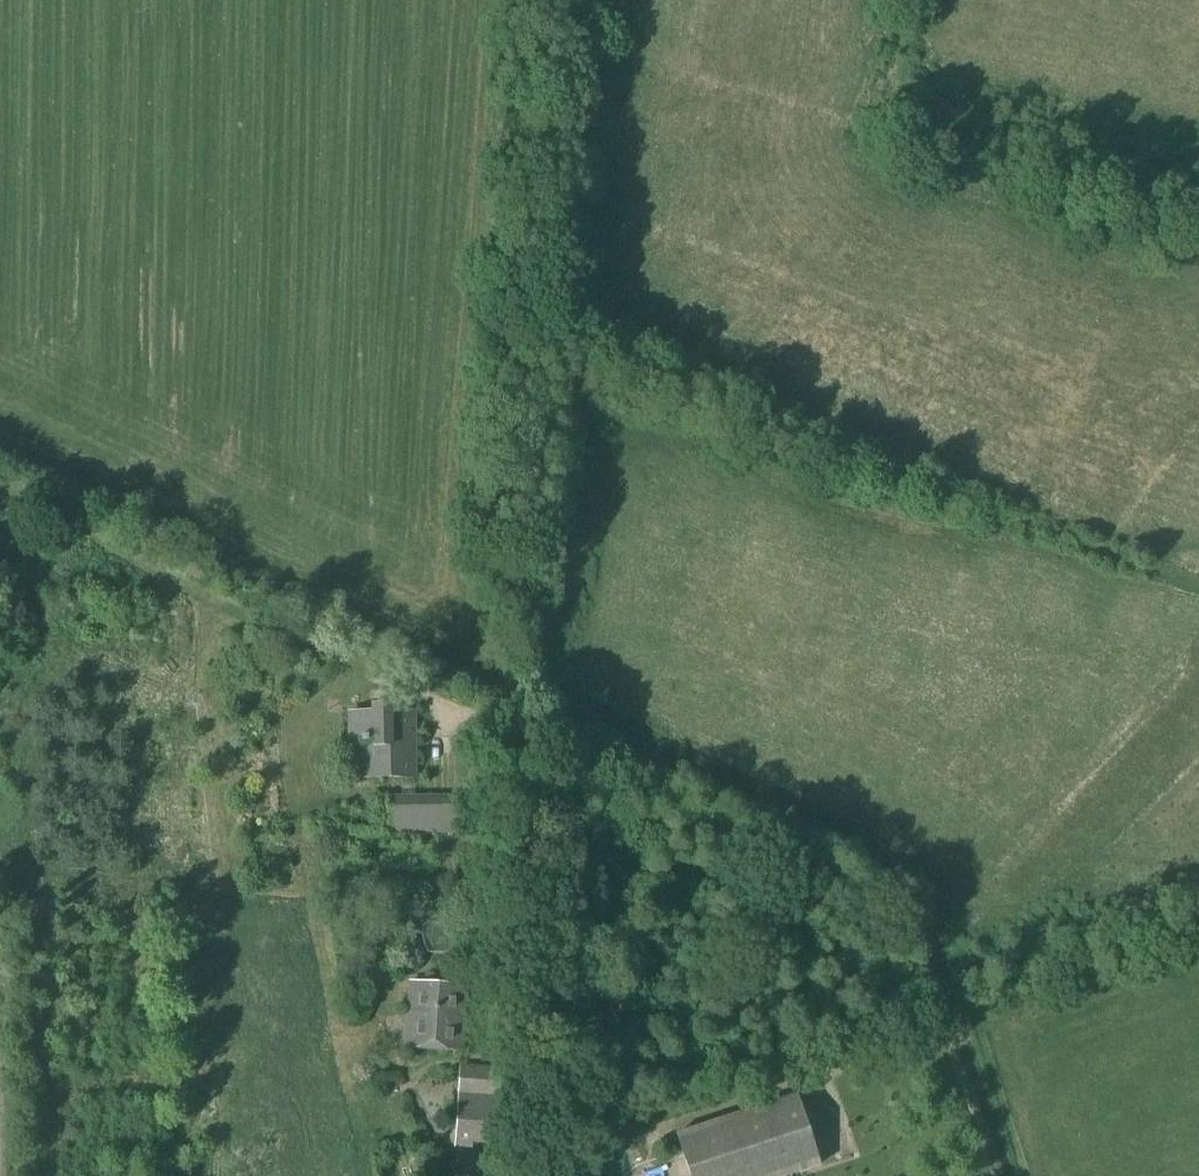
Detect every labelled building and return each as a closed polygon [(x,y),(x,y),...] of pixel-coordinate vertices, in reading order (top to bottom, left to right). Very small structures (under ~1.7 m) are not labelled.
[(417,783),(416,717),(353,717),(354,745),(369,745),(369,783),(417,783)] [(387,835),(461,835),(461,796),(387,797),(387,835)] [(462,1052),(467,987),(410,983),(404,1047),(462,1052)] [(504,1145),(507,1098),(497,1097),(500,1071),(461,1068),(456,1142),(504,1145)] [(819,1166),(796,1095),(676,1134),(690,1175),(788,1175),(819,1166)]
